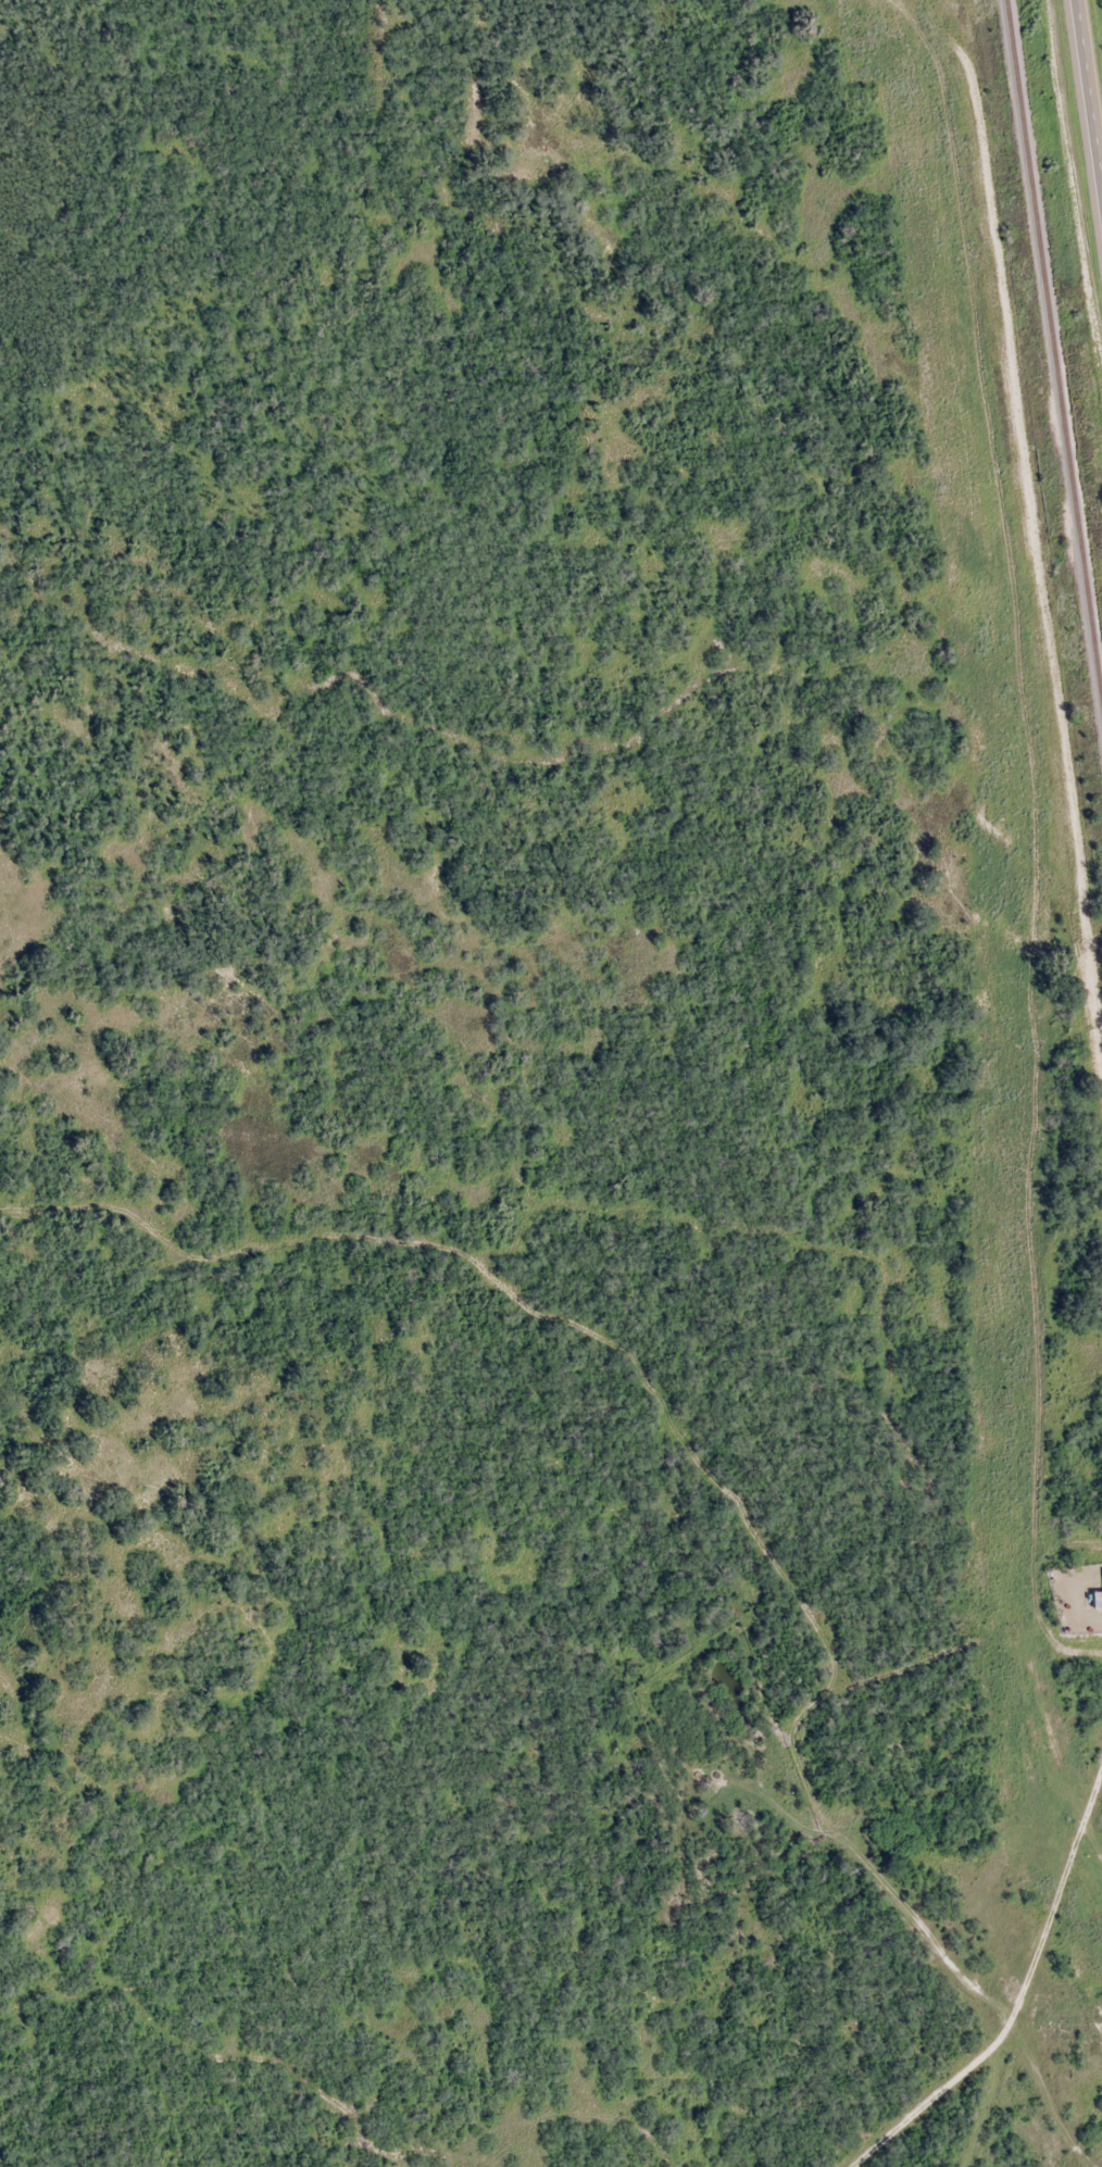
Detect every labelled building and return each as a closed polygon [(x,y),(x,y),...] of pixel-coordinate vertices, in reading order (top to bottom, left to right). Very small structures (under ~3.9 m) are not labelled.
[(1092,1596),(1092,1610),(1101,1610),(1101,1596),(1092,1596)]
